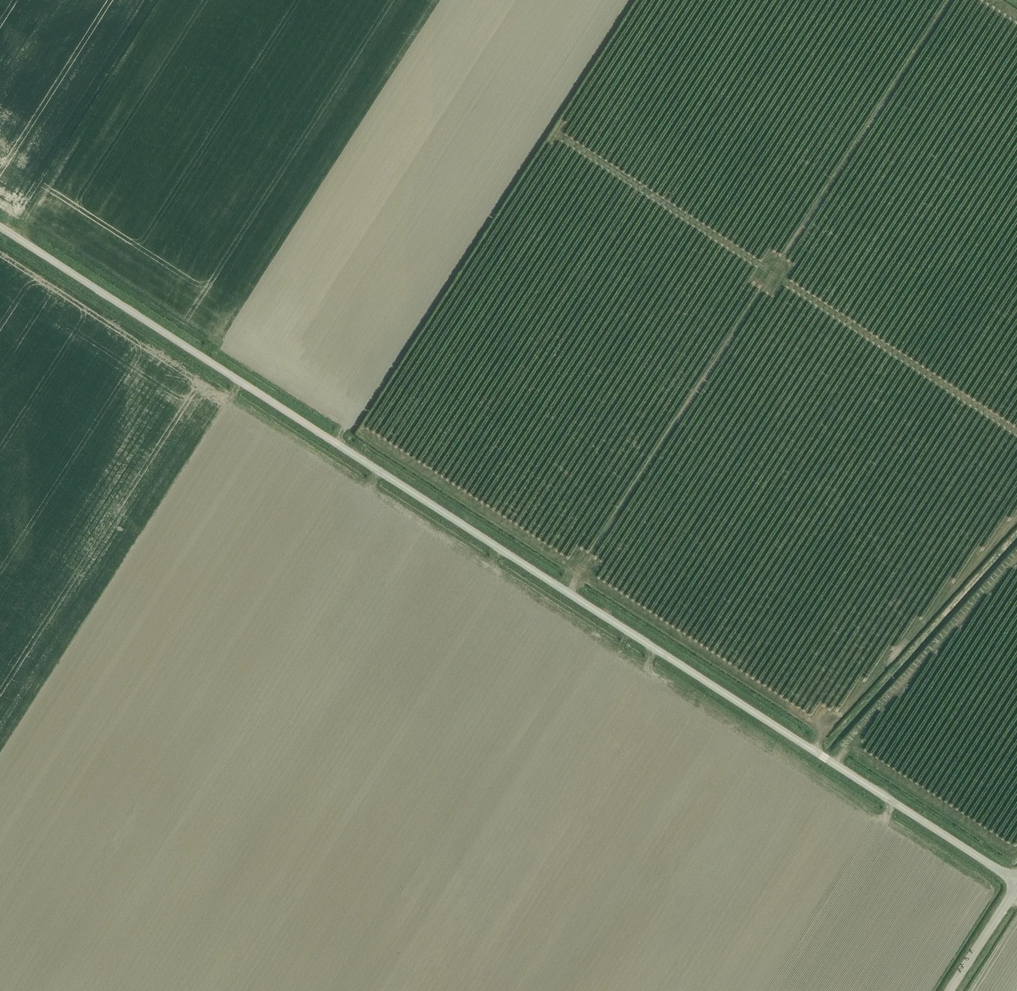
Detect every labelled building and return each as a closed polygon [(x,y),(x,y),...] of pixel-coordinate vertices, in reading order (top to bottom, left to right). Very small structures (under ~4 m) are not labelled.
[(889,666),(898,655),(894,651),(884,662),(889,666)]
